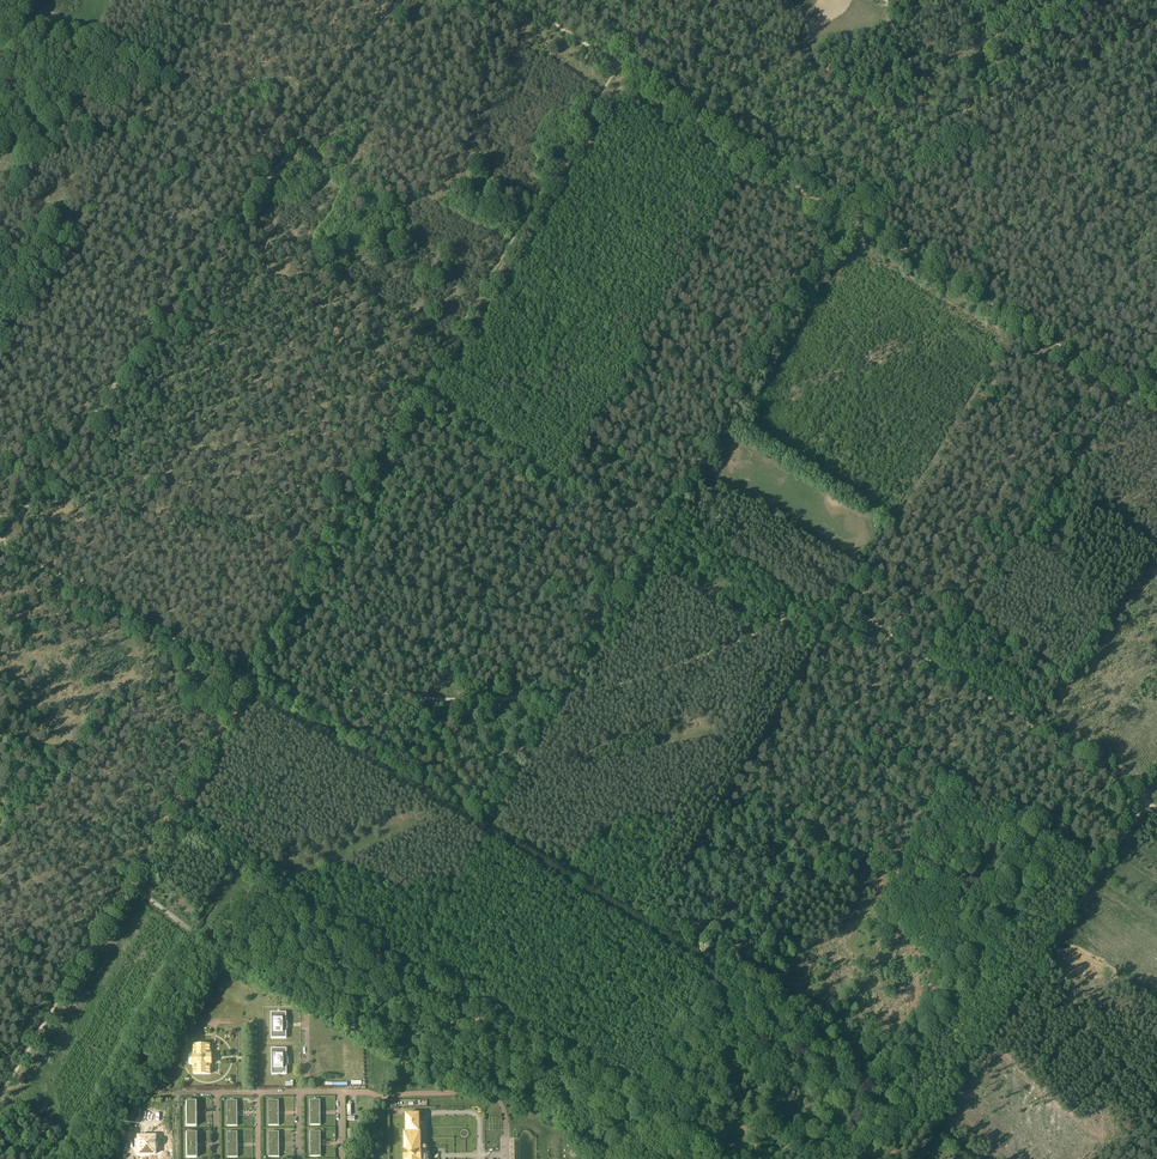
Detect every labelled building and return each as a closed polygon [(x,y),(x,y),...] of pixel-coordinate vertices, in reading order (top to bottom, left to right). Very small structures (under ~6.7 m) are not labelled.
[(286,1012),(271,1012),(271,1038),(287,1038),(286,1012)] [(211,1054),(211,1044),(193,1044),(193,1054),(192,1054),(192,1065),(193,1065),(193,1074),(211,1074),(211,1065),(212,1065),(212,1054),(211,1054)] [(287,1048),(271,1048),(272,1075),(287,1075),(287,1048)] [(279,1100),(269,1100),(269,1126),(279,1125),(279,1100)] [(320,1100),(310,1100),(310,1125),(321,1125),(320,1100)] [(196,1101),(186,1101),(186,1126),(196,1126),(196,1101)] [(237,1101),(227,1101),(227,1126),(238,1126),(237,1101)] [(420,1132),(419,1114),(406,1114),(406,1132),(404,1132),(405,1158),(421,1158),(421,1132),(420,1132)] [(279,1131),(269,1132),(269,1157),(279,1157),(279,1131)] [(321,1131),(310,1131),(311,1156),(321,1156),(321,1131)] [(196,1132),(186,1132),(186,1158),(197,1158),(196,1132)] [(238,1132),(227,1132),(228,1157),(238,1157),(238,1132)] [(154,1136),(136,1136),(136,1154),(154,1154),(154,1136)] [(759,1141),(753,1144),(754,1146),(758,1151),(759,1151),(760,1153),(765,1149),(759,1141)]
